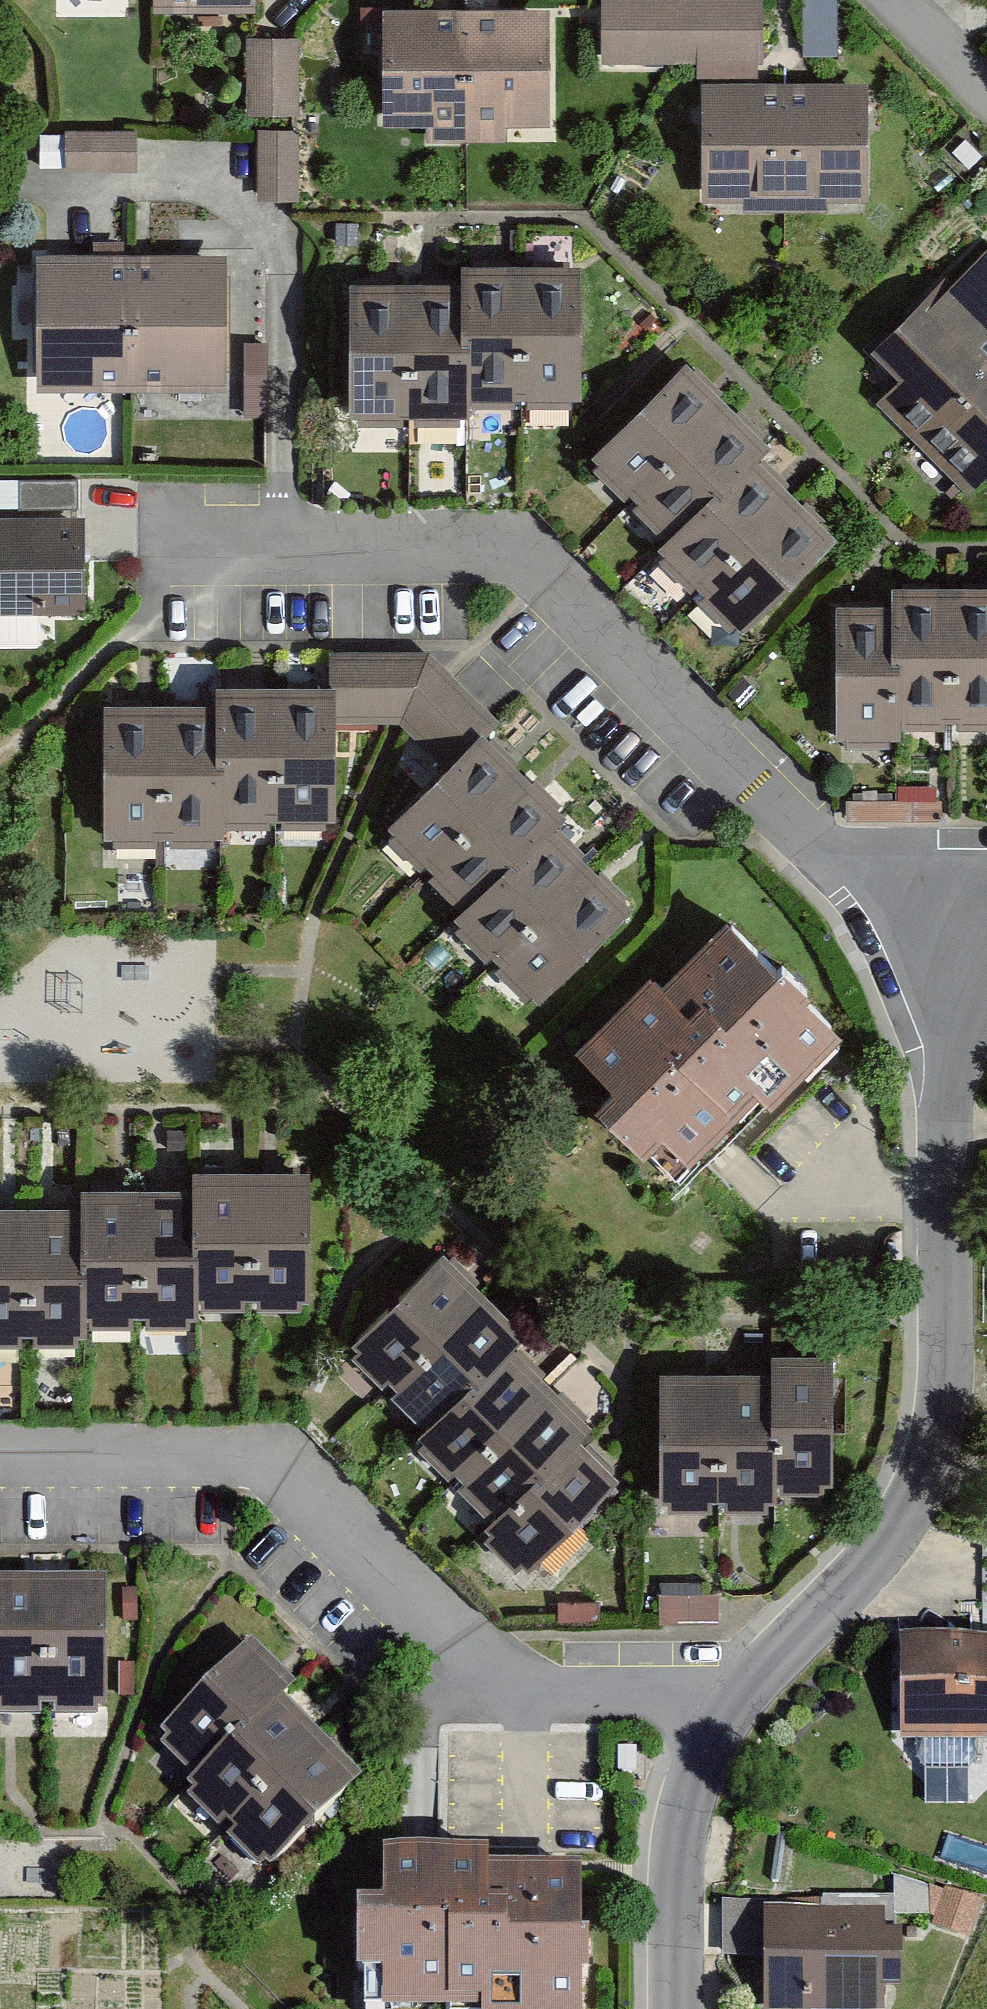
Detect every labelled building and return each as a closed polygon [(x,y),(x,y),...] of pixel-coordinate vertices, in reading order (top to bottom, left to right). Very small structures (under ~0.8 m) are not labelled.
[(256,19),(256,0),(162,0),(162,19),(256,19)] [(604,57),(773,62),(774,0),(606,0),(604,57)] [(394,25),(394,138),(557,137),(557,24),(394,25)] [(250,48),(249,120),(296,121),(297,49),(250,48)] [(720,213),(877,213),(876,111),(720,111),(720,213)] [(260,141),(261,209),(301,208),(300,140),(260,141)] [(71,141),(70,176),(142,177),(143,143),(71,141)] [(867,363),(896,393),(876,412),(973,512),(986,499),(986,247),(867,363)] [(228,270),(49,275),(53,393),(232,387),(228,270)] [(472,280),(473,297),(472,415),(534,415),(534,280),(472,280)] [(591,280),(534,280),(534,415),(592,416),(591,280)] [(416,430),(417,297),(361,297),(360,429),(416,430)] [(417,297),(416,430),(472,430),(472,415),(473,297),(417,297)] [(604,476),(638,511),(735,418),(701,383),(604,476)] [(735,418),(638,511),(678,554),(763,473),(777,459),(735,418)] [(806,520),(763,473),(678,554),(665,563),(709,610),(806,520)] [(70,508),(71,479),(0,477),(0,506),(70,508)] [(0,519),(0,610),(81,612),(83,520),(0,519)] [(806,520),(709,610),(750,654),(847,564),(806,520)] [(902,596),(902,622),(905,743),(963,743),(960,595),(902,596)] [(960,595),(963,743),(986,743),(986,595),(960,595)] [(905,743),(902,622),(845,623),(847,755),(905,753),(905,743)] [(332,667),(333,697),(348,696),(349,736),(404,735),(409,740),(447,784),(495,740),(499,736),(443,674),(435,666),(332,667)] [(222,700),(223,715),(223,831),(282,830),(281,699),(222,700)] [(342,699),(281,699),(282,830),(343,830),(342,699)] [(169,852),(169,715),(115,715),(115,852),(169,852)] [(223,715),(169,715),(169,852),(223,852),(223,831),(223,715)] [(534,781),(495,740),(447,784),(390,836),(429,878),(534,781)] [(573,822),(534,781),(429,878),(467,920),(558,835),(573,822)] [(597,877),(558,835),(467,920),(456,930),(494,972),(597,877)] [(639,921),(597,877),(494,972),(536,1016),(639,921)] [(675,968),(583,1061),(622,1100),(609,1113),(671,1175),(687,1159),(710,1181),(780,1111),(794,1126),(867,1053),(737,924),(684,977),(675,968)] [(266,1318),(264,1186),(210,1187),(210,1203),(212,1318),(266,1318)] [(321,1186),(264,1186),(266,1318),(323,1317),(321,1186)] [(210,1203),(154,1204),(156,1335),(213,1334),(212,1318),(210,1203)] [(99,1205),(99,1227),(100,1336),(156,1335),(154,1204),(99,1205)] [(43,1227),(0,1227),(0,1351),(43,1351),(43,1227)] [(43,1227),(43,1351),(100,1351),(100,1336),(99,1227),(43,1227)] [(364,1364),(397,1401),(498,1310),(465,1274),(364,1364)] [(536,1353),(498,1310),(397,1401),(435,1443),(523,1365),(536,1353)] [(467,1498),(565,1406),(523,1365),(435,1443),(425,1452),(467,1498)] [(847,1378),(781,1378),(781,1392),(780,1515),(846,1515),(847,1378)] [(721,1392),(660,1392),(659,1529),(720,1529),(721,1392)] [(781,1392),(721,1392),(720,1529),(780,1530),(780,1515),(781,1392)] [(601,1444),(565,1406),(467,1498),(503,1536),(588,1456),(601,1444)] [(633,1503),(588,1456),(503,1536),(494,1545),(539,1592),(633,1503)] [(6,1600),(6,1629),(5,1721),(60,1722),(61,1601),(6,1600)] [(110,1601),(61,1601),(60,1722),(109,1722),(110,1601)] [(986,1729),(986,1648),(915,1647),(914,1728),(986,1729)] [(264,1665),(166,1760),(205,1801),(304,1706),(264,1665)] [(293,1717),(195,1812),(235,1853),(333,1758),(293,1717)] [(333,1758),(235,1853),(275,1894),(373,1799),(333,1758)] [(403,2008),(603,2008),(603,2005),(613,2005),(612,1971),(605,1971),(603,1884),(509,1886),(508,1872),(387,1874),(388,1940),(379,1940),(380,2002),(403,2001),(403,2008)] [(787,1990),(898,1988),(897,1908),(786,1910),(787,1990)]
